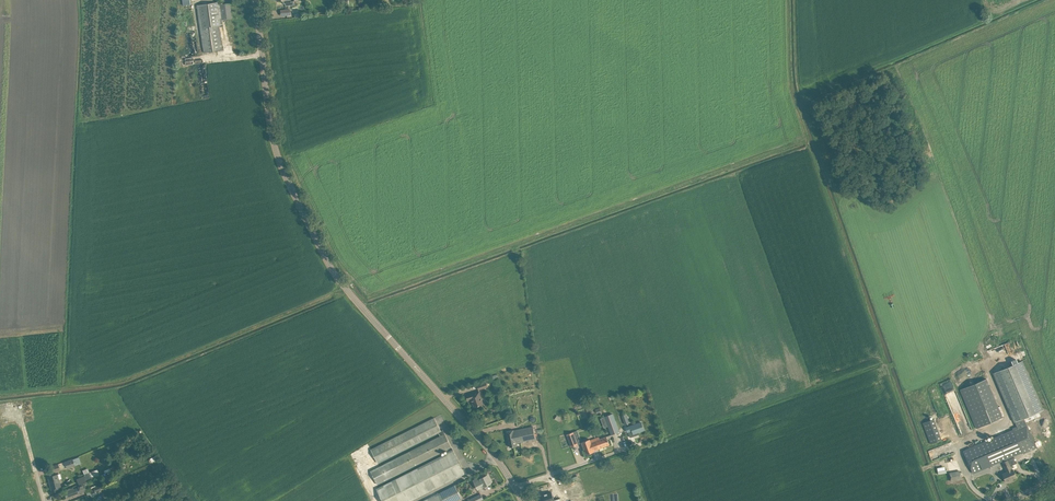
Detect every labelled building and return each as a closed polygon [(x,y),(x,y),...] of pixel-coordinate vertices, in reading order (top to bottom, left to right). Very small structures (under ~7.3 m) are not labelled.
[(204,52),(217,50),(222,50),(219,25),(222,25),(219,2),(197,5),(204,52)] [(222,19),(232,18),(230,3),(220,4),(222,19)] [(280,9),(281,16),(290,15),(289,8),(280,9)] [(992,358),(1007,352),(1006,349),(1011,347),(1009,342),(988,350),(992,358)] [(1026,423),(1024,418),(1043,410),(1023,361),(993,373),(1014,422),(1015,422),(1017,427),(1026,423)] [(969,370),(955,376),(961,390),(977,428),(991,422),(1003,417),(997,405),(986,410),(975,383),(969,370)] [(954,387),(951,378),(940,383),(943,391),(954,387)] [(483,404),(479,391),(466,395),(468,400),(472,399),(474,407),(483,404)] [(610,414),(604,416),(605,417),(608,426),(611,435),(620,432),(615,419),(613,413),(610,414)] [(435,418),(371,449),(378,463),(439,432),(441,436),(410,451),(371,471),(377,484),(448,449),(449,452),(376,488),(383,500),(410,500),(465,473),(452,447),(443,430),(441,431),(435,418)] [(930,443),(942,439),(934,418),(923,422),(930,443)] [(634,429),(636,433),(644,430),(641,422),(626,427),(628,432),(634,429)] [(1013,431),(964,452),(973,473),(1023,452),(1023,453),(1037,447),(1026,423),(1017,427),(1013,429),(1013,431)] [(517,446),(517,443),(521,442),(536,439),(533,426),(518,430),(513,431),(513,430),(507,431),(507,432),(510,447),(513,447),(517,446)] [(571,447),(578,444),(573,432),(567,434),(571,447)] [(610,445),(607,436),(600,439),(599,437),(590,440),(590,439),(581,442),(586,454),(594,451),(594,450),(610,445)] [(930,450),(932,458),(956,451),(953,443),(930,450)] [(1012,470),(1010,466),(1016,463),(1014,457),(1007,460),(1002,462),(1007,472),(1003,474),(1006,482),(1010,480),(1016,477),(1012,469),(1012,470)] [(58,464),(50,467),(52,472),(60,469),(60,468),(66,466),(67,468),(75,465),(73,459),(58,464)] [(950,480),(961,480),(961,471),(950,471),(950,480)] [(92,479),(89,472),(84,474),(85,475),(77,479),(79,484),(92,479)] [(488,473),(473,480),(474,482),(478,489),(491,483),(489,479),(491,479),(488,473)] [(51,490),(57,489),(61,487),(58,474),(48,476),(51,490)] [(67,498),(72,496),(86,491),(83,483),(78,485),(78,487),(69,490),(64,492),(67,498)] [(90,494),(97,491),(101,490),(99,485),(89,489),(90,494)] [(437,494),(441,500),(455,500),(458,499),(462,498),(458,491),(455,485),(437,494)] [(540,495),(542,500),(561,500),(560,498),(554,500),(551,492),(540,495)] [(124,496),(122,493),(111,499),(112,500),(116,500),(124,496)]
